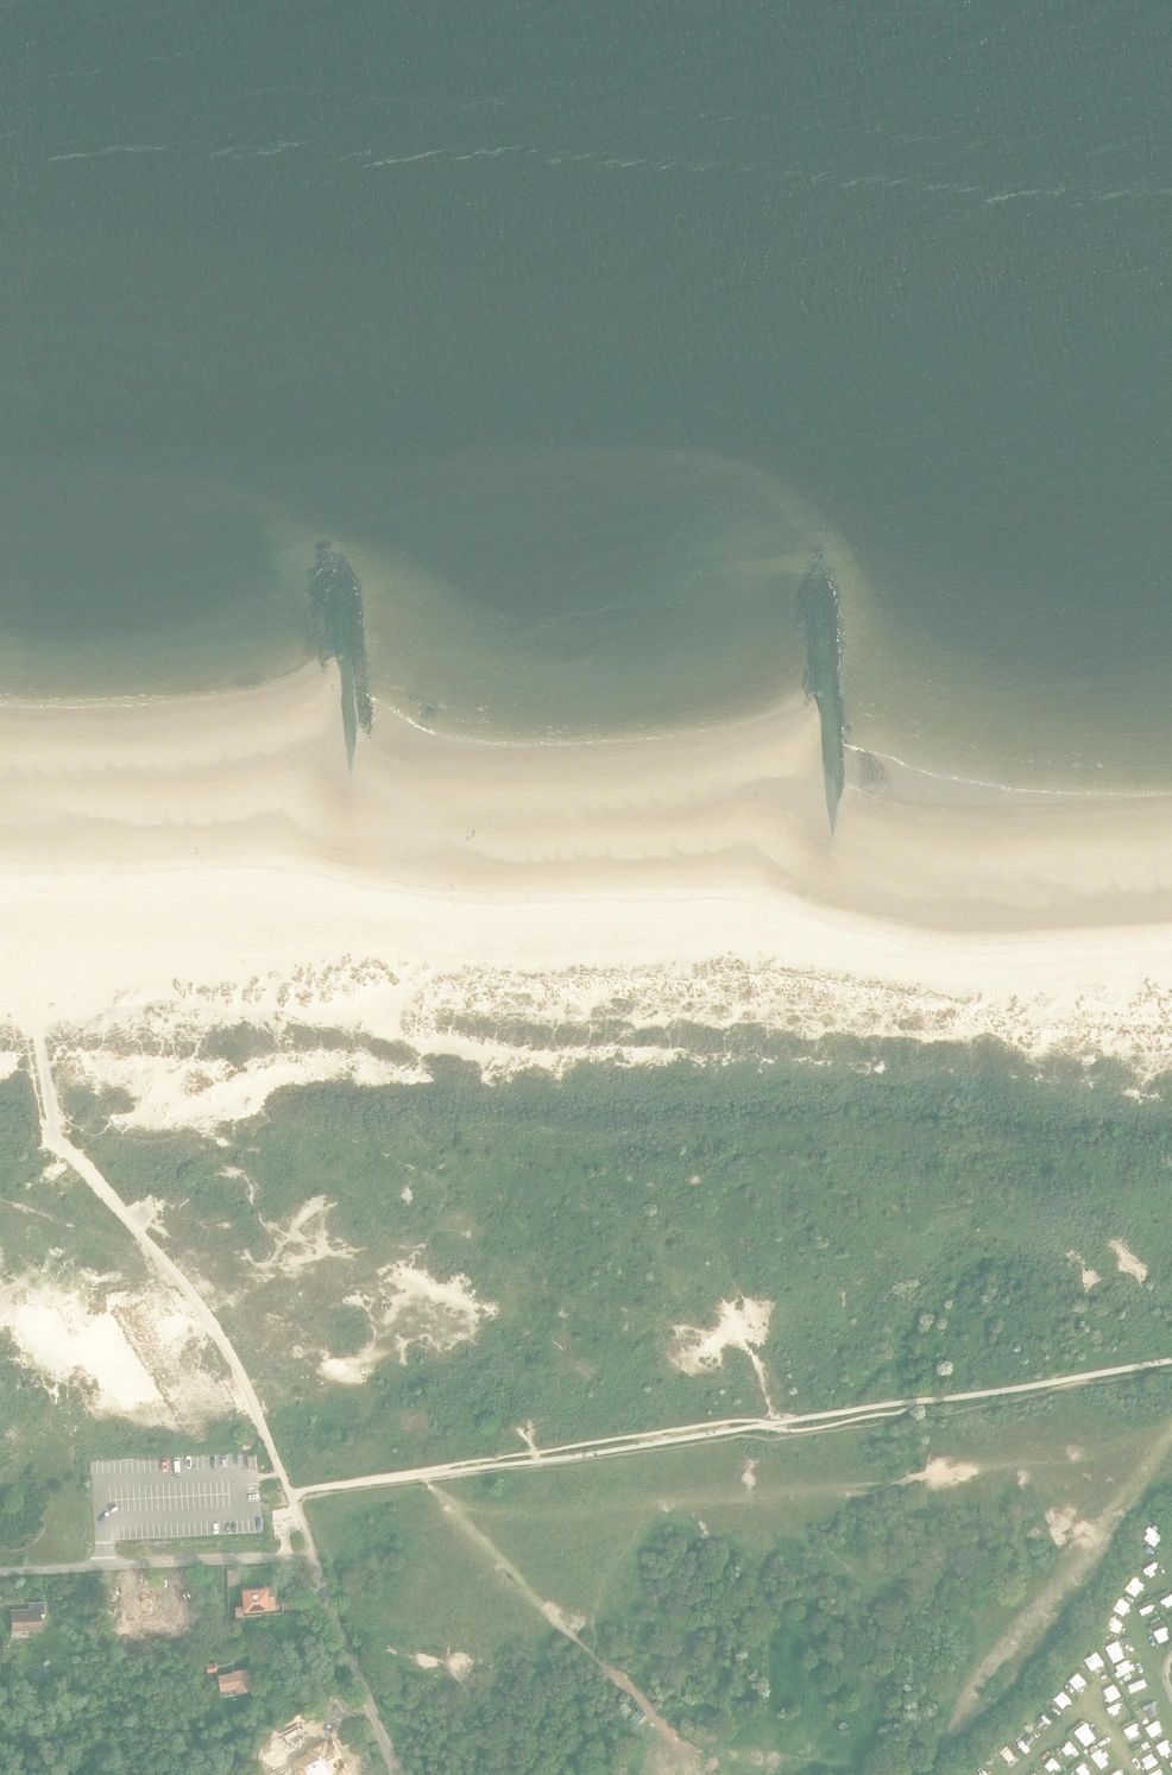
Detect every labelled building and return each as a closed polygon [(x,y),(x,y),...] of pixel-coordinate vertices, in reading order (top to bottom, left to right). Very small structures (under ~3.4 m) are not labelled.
[(259,1452),(243,1453),(243,1471),(260,1470),(259,1452)] [(243,1591),(244,1610),(268,1608),(266,1589),(243,1591)] [(145,1599),(122,1600),(121,1629),(156,1630),(156,1596),(145,1596),(145,1599)] [(11,1610),(12,1630),(40,1628),(39,1613),(44,1613),(44,1601),(29,1602),(29,1609),(11,1610)] [(1121,1673),(1138,1665),(1134,1658),(1118,1667),(1121,1673)] [(239,1690),(250,1688),(247,1669),(236,1671),(236,1673),(219,1676),(221,1687),(238,1684),(239,1690)] [(1143,1678),(1127,1685),(1130,1692),(1146,1685),(1143,1678)] [(305,1724),(290,1731),(296,1743),(311,1736),(305,1724)] [(295,1759),(303,1774),(347,1774),(342,1766),(338,1767),(332,1754),(336,1753),(332,1747),(332,1746),(331,1744),(330,1742),(325,1745),(323,1740),(308,1748),(309,1751),(295,1759)]
